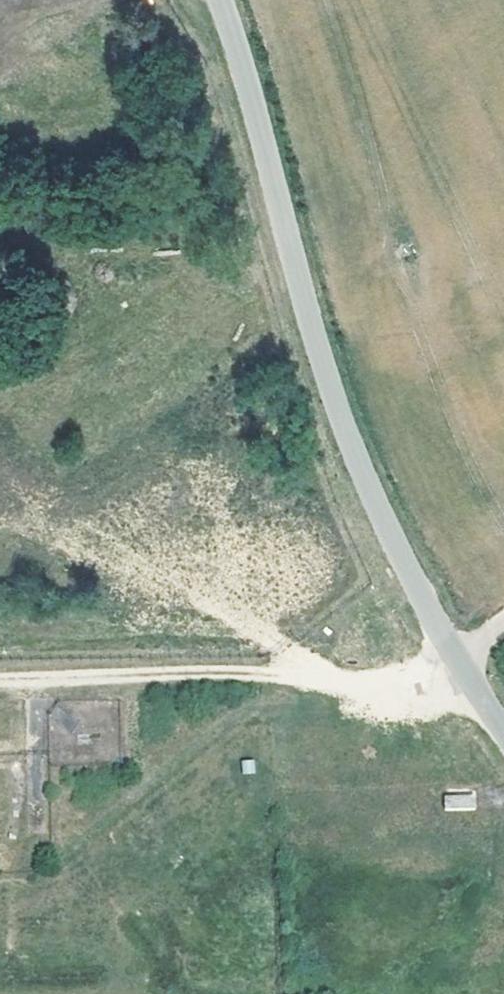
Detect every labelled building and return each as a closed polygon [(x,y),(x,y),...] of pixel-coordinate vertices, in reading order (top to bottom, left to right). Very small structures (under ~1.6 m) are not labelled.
[(445,812),(476,810),(475,793),(444,795),(445,812)]
